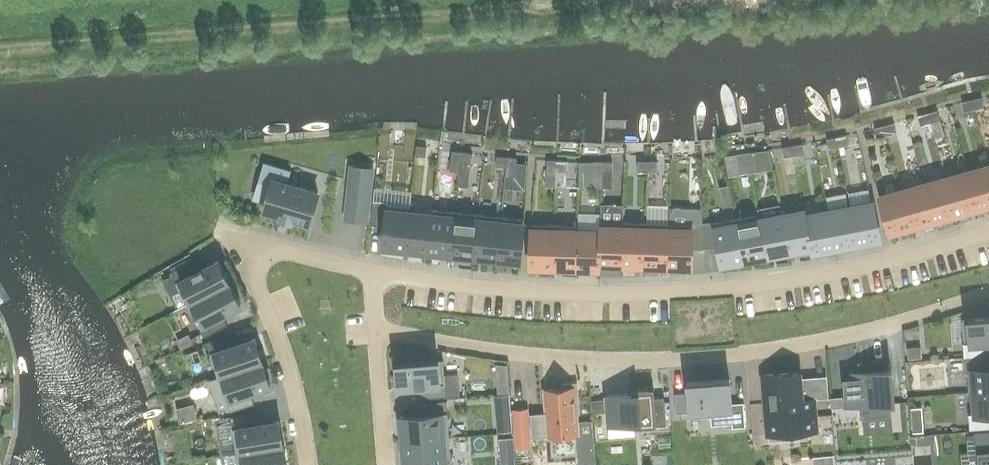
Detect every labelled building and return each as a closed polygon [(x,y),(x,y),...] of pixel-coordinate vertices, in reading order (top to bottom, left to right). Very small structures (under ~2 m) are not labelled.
[(982,97),(973,99),(975,109),(985,107),(982,97)] [(975,109),(973,99),(963,102),(965,112),(975,109)] [(938,110),(928,113),(931,122),(941,120),(938,110)] [(922,125),(931,122),(928,113),(919,116),(922,125)] [(897,132),(895,123),(885,125),(887,135),(897,132)] [(887,135),(885,125),(875,128),(878,137),(887,135)] [(847,134),(837,137),(839,146),(849,144),(847,134)] [(839,146),(837,137),(827,139),(829,149),(839,146)] [(803,144),(793,145),(795,155),(805,154),(803,144)] [(427,157),(428,146),(417,145),(416,155),(427,157)] [(795,155),(793,145),(783,147),(785,157),(795,155)] [(460,172),(461,162),(463,152),(453,150),(450,170),(460,172)] [(748,152),(749,162),(751,172),(761,171),(758,151),(748,152)] [(472,163),(473,153),(463,152),(461,162),(472,163)] [(749,162),(748,152),(738,154),(739,163),(749,162)] [(507,167),(508,157),(498,156),(497,166),(507,167)] [(518,158),(508,157),(507,167),(506,177),(516,178),(518,158)] [(557,170),(558,160),(548,160),(547,170),(557,170)] [(567,171),(568,161),(558,160),(557,170),(567,171)] [(658,160),(648,161),(649,171),(659,170),(658,160)] [(593,161),(593,187),(603,187),(603,171),(603,161),(593,161)] [(603,161),(603,171),(611,171),(613,171),(613,161),(603,161)] [(649,171),(648,161),(638,161),(638,171),(649,171)] [(352,165),(348,197),(370,199),(374,168),(352,165)] [(969,171),(979,207),(988,205),(988,165),(969,171)] [(293,219),(310,224),(319,192),(287,183),(290,172),(269,166),(262,187),(270,189),(264,210),(282,215),(281,218),(292,221),(293,219)] [(603,171),(603,187),(611,187),(611,171),(603,171)] [(979,207),(969,171),(947,177),(957,214),(979,207)] [(957,214),(947,177),(925,183),(935,220),(957,214)] [(935,220),(925,183),(903,190),(913,226),(935,220)] [(724,205),(734,203),(730,184),(721,186),(724,205)] [(913,226),(903,190),(880,196),(890,232),(913,226)] [(406,249),(410,212),(411,212),(411,207),(388,204),(388,201),(374,200),(371,225),(385,226),(383,247),(406,249)] [(874,202),(851,206),(854,220),(858,243),(881,239),(877,216),(874,202)] [(780,203),(757,208),(759,214),(761,228),(766,256),(789,252),(784,224),(782,215),(780,203)] [(601,245),(600,264),(601,264),(623,265),(624,236),(625,222),(624,222),(624,206),(603,206),(603,221),(601,221),(600,231),(601,231),(601,245)] [(851,206),(828,211),(831,224),(835,248),(858,243),(854,220),(851,206)] [(670,237),(669,266),(692,267),(692,249),(705,248),(704,222),(703,209),(671,208),(670,223),(670,237)] [(452,254),(456,212),(433,209),(432,214),(433,214),(429,252),(452,254)] [(783,214),(782,215),(784,224),(789,252),(811,247),(812,247),(808,224),(806,215),(807,215),(806,210),(783,214)] [(807,215),(806,215),(808,224),(812,247),(811,247),(812,252),(835,248),(831,224),(828,211),(807,215)] [(433,214),(432,214),(411,212),(410,212),(406,249),(429,252),(433,214)] [(475,256),(479,214),(456,212),(452,254),(475,256)] [(498,259),(502,216),(479,214),(475,256),(498,259)] [(759,214),(736,218),(739,232),(744,260),(766,256),(761,228),(759,214)] [(521,261),(525,219),(502,216),(498,259),(521,261)] [(714,221),(704,222),(705,248),(718,247),(721,264),(744,260),(739,232),(736,218),(714,222),(714,221)] [(624,236),(623,265),(646,265),(647,236),(648,222),(625,222),(624,236)] [(647,236),(646,265),(669,266),(670,237),(670,223),(648,222),(647,236)] [(531,234),(531,266),(554,267),(555,238),(555,224),(532,224),(531,234)] [(555,238),(554,267),(577,268),(578,239),(578,230),(579,230),(579,225),(555,224),(555,238)] [(578,239),(577,268),(600,269),(601,264),(600,264),(601,245),(601,231),(600,231),(579,230),(578,230),(578,239)] [(230,282),(219,260),(200,270),(194,259),(171,272),(188,304),(230,282)] [(223,314),(242,304),(230,282),(188,304),(205,337),(228,325),(223,314)] [(963,318),(966,357),(988,355),(988,316),(963,318)] [(188,332),(178,337),(183,348),(194,342),(188,332)] [(218,376),(263,361),(256,338),(235,345),(232,333),(207,341),(218,376)] [(908,346),(909,357),(923,356),(922,345),(908,346)] [(966,357),(969,393),(974,393),(974,392),(988,390),(988,355),(966,357)] [(445,376),(444,359),(397,363),(399,388),(420,386),(421,398),(447,396),(447,394),(459,393),(458,375),(445,376)] [(888,369),(888,360),(859,362),(859,371),(851,372),(851,377),(843,377),(845,396),(846,407),(862,405),(863,418),(892,416),(891,403),(895,403),(895,399),(893,372),(892,372),(892,368),(888,369)] [(251,392),(271,385),(263,361),(218,376),(211,379),(221,409),(228,407),(230,411),(255,403),(251,392)] [(498,363),(500,394),(511,393),(509,364),(498,363)] [(802,400),(800,372),(764,375),(769,435),(817,431),(814,399),(802,400)] [(732,403),(730,379),(688,382),(690,413),(732,409),(733,427),(746,426),(745,408),(744,402),(732,403)] [(578,394),(577,383),(562,384),(562,388),(545,389),(547,412),(531,414),(533,437),(579,434),(577,412),(580,412),(579,394),(578,394)] [(667,425),(665,397),(655,397),(654,387),(632,389),(632,393),(607,395),(609,425),(635,423),(635,427),(667,425)] [(974,392),(974,393),(976,414),(971,415),(972,427),(988,426),(988,390),(974,392)] [(499,397),(500,409),(511,408),(510,396),(499,397)] [(594,414),(608,413),(607,399),(593,400),(594,414)] [(421,414),(401,416),(403,441),(450,437),(447,400),(420,402),(421,414)] [(183,421),(197,418),(194,404),(179,407),(183,421)] [(924,431),(923,407),(912,408),(914,432),(924,431)] [(528,410),(516,411),(518,448),(530,447),(528,410)] [(284,445),(280,420),(259,424),(257,412),(231,416),(237,453),(284,445)] [(513,412),(497,414),(499,432),(514,431),(513,412)] [(976,433),(978,451),(983,451),(984,464),(988,464),(988,433),(976,433)] [(670,435),(660,436),(661,449),(671,448),(670,435)] [(450,437),(403,441),(405,464),(409,464),(426,464),(452,464),(450,437)] [(594,444),(580,445),(581,462),(595,462),(594,444)] [(284,445),(237,453),(239,464),(288,464),(284,445)]
